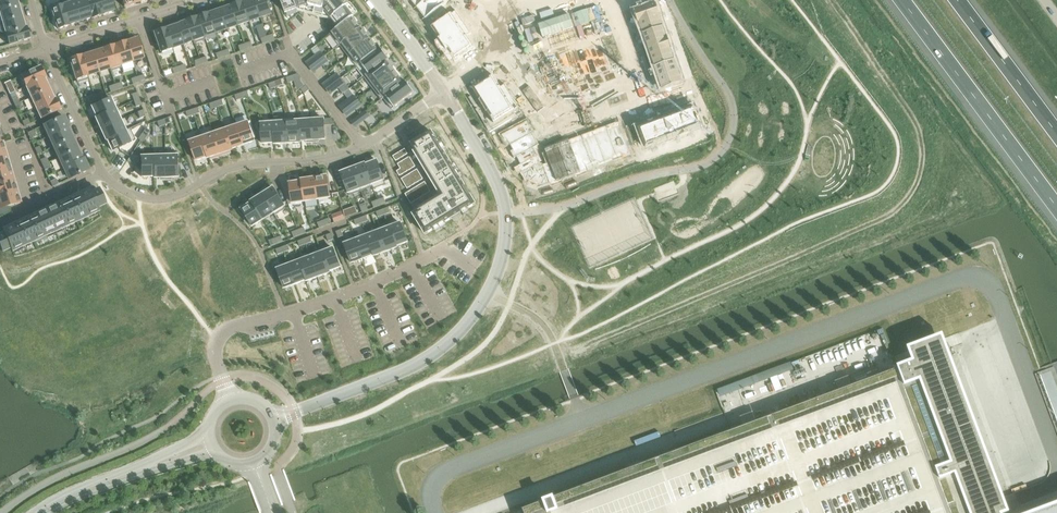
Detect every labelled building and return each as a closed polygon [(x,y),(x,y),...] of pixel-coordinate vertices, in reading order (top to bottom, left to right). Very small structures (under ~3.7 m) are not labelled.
[(18,5),(17,0),(0,0),(0,11),(18,5)] [(74,2),(80,21),(91,18),(86,0),(80,0),(74,2)] [(92,19),(103,15),(98,0),(86,0),(92,19)] [(103,14),(114,10),(111,0),(98,0),(103,14)] [(243,2),(250,21),(261,18),(255,0),(250,0),(243,2)] [(261,18),(272,14),(268,0),(255,0),(261,18)] [(285,13),(297,9),(297,11),(305,13),(323,18),(331,20),(332,19),(339,28),(352,18),(353,17),(346,7),(349,5),(344,0),(281,0),(285,13)] [(417,8),(428,0),(410,0),(417,8)] [(417,8),(425,19),(425,20),(448,2),(446,0),(428,0),(417,8)] [(243,1),(232,5),(239,25),(250,21),(243,2),(243,1)] [(74,2),(63,5),(69,25),(80,21),(74,2)] [(657,4),(634,12),(638,23),(636,23),(636,24),(661,16),(657,4)] [(0,11),(0,15),(2,22),(22,16),(18,5),(0,11)] [(63,5),(51,8),(58,30),(70,26),(69,25),(63,5)] [(232,6),(221,10),(228,29),(239,25),(232,6)] [(221,10),(210,14),(216,33),(217,33),(228,29),(221,10)] [(456,10),(431,27),(438,39),(438,40),(464,22),(456,10)] [(209,13),(198,16),(205,37),(216,33),(210,14),(209,13)] [(0,23),(0,24),(3,34),(3,35),(6,34),(5,34),(25,27),(22,16),(2,22),(0,23)] [(198,16),(187,20),(194,41),(205,37),(198,16)] [(661,16),(636,24),(640,35),(664,27),(660,16),(661,16)] [(339,28),(330,34),(339,46),(362,28),(361,28),(352,18),(339,28)] [(187,22),(176,25),(183,44),(194,41),(187,22)] [(464,22),(438,40),(446,51),(472,33),(464,22)] [(263,24),(256,27),(261,39),(267,37),(263,24)] [(176,25),(166,29),(172,48),(183,44),(176,25)] [(25,27),(5,34),(6,34),(9,45),(30,39),(26,27),(25,27)] [(664,27),(640,35),(644,46),(641,46),(642,47),(668,38),(668,37),(664,27)] [(165,28),(152,33),(160,53),(172,48),(165,28)] [(362,28),(339,46),(340,46),(348,56),(370,39),(362,28)] [(498,29),(487,36),(491,42),(502,35),(498,29)] [(472,33),(446,51),(447,51),(455,63),(461,58),(461,59),(470,53),(470,52),(476,48),(468,37),(472,34),(472,33)] [(138,38),(126,42),(132,61),(144,57),(138,38)] [(668,38),(642,47),(645,58),(672,49),(668,38)] [(370,39),(348,56),(356,67),(381,48),(380,48),(378,50),(370,39)] [(126,41),(115,44),(121,65),(132,61),(126,42),(126,41)] [(115,44),(104,48),(110,68),(121,65),(115,44)] [(381,48),(356,67),(364,78),(389,59),(381,48)] [(104,49),(93,53),(99,72),(110,68),(104,49)] [(672,49),(645,58),(649,69),(676,60),(672,50),(673,49),(672,49)] [(320,52),(315,56),(319,61),(324,57),(320,52)] [(92,53),(81,56),(87,76),(99,72),(92,53)] [(515,54),(504,62),(508,67),(519,59),(515,54)] [(81,55),(70,59),(76,80),(88,76),(87,76),(81,56),(81,55)] [(324,57),(319,61),(323,66),(328,62),(324,57)] [(389,59),(364,78),(373,89),(395,72),(387,61),(389,60),(389,59)] [(676,60),(649,69),(649,70),(652,69),(656,80),(679,71),(676,60)] [(40,67),(18,77),(23,88),(44,78),(45,78),(40,67)] [(679,71),(656,80),(660,91),(683,83),(679,71)] [(395,72),(373,89),(381,100),(405,81),(403,82),(395,72)] [(337,74),(332,78),(335,83),(341,79),(337,74)] [(477,85),(471,88),(479,100),(478,100),(479,101),(506,84),(505,83),(501,86),(493,75),(488,78),(487,78),(477,84),(477,85)] [(44,78),(23,88),(28,99),(49,89),(44,78)] [(341,79),(335,83),(339,88),(344,84),(341,79)] [(405,81),(381,100),(383,99),(392,110),(414,93),(405,81)] [(10,82),(4,84),(9,94),(14,92),(10,82)] [(339,88),(338,88),(343,94),(350,89),(345,83),(344,84),(339,88)] [(506,84),(479,101),(486,113),(513,96),(506,84)] [(306,86),(301,90),(304,94),(310,90),(306,86)] [(49,89),(28,99),(33,109),(33,110),(36,109),(36,108),(55,99),(54,99),(49,89)] [(354,96),(349,100),(352,105),(357,101),(354,96)] [(513,96),(486,113),(487,113),(494,124),(520,108),(513,96)] [(110,98),(91,107),(97,118),(115,110),(110,98)] [(55,99),(36,108),(36,109),(41,119),(60,110),(55,99)] [(357,101),(352,105),(356,110),(361,106),(357,101)] [(692,102),(680,107),(690,133),(691,133),(702,129),(700,124),(701,124),(696,112),(692,102)] [(680,107),(669,111),(679,138),(690,133),(680,107)] [(97,118),(96,119),(100,129),(120,120),(115,110),(97,118)] [(669,111),(658,115),(668,141),(679,137),(679,138),(669,111)] [(365,112),(360,116),(364,121),(369,117),(365,112)] [(658,115),(647,119),(657,145),(668,141),(658,115)] [(63,116),(41,127),(46,138),(68,127),(63,116)] [(526,121),(501,135),(505,143),(508,142),(512,149),(509,151),(510,151),(514,159),(517,158),(520,164),(518,166),(527,184),(527,185),(528,185),(530,181),(538,184),(537,188),(538,189),(539,188),(564,179),(565,178),(564,175),(572,172),(573,175),(589,169),(588,166),(596,163),(598,166),(613,160),(612,157),(620,154),(622,157),(630,154),(621,126),(622,126),(619,120),(612,123),(613,125),(614,128),(600,133),(545,154),(549,162),(541,165),(537,158),(539,156),(537,152),(542,150),(530,127),(533,125),(535,124),(532,117),(526,120),(526,121)] [(324,119),(311,120),(313,141),(325,140),(324,119)] [(647,119),(636,124),(646,150),(657,145),(647,119)] [(120,120),(100,129),(105,140),(107,139),(125,131),(120,120)] [(311,120),(299,121),(301,141),(313,141),(311,120)] [(299,121),(286,122),(288,144),(300,143),(299,121)] [(250,122),(237,126),(243,145),(255,141),(250,122)] [(286,122),(274,123),(275,143),(276,144),(288,144),(286,122)] [(274,123),(261,124),(262,144),(275,143),(274,123)] [(237,126),(225,130),(232,149),(243,145),(237,126)] [(68,127),(46,138),(51,148),(72,138),(67,128),(68,128),(68,127)] [(146,128),(142,134),(146,137),(150,131),(146,128)] [(225,130),(214,134),(221,154),(232,150),(232,149),(225,130)] [(125,131),(107,139),(112,151),(130,143),(125,131)] [(432,133),(412,145),(416,151),(443,196),(414,214),(426,234),(475,204),(432,133)] [(142,134),(138,139),(143,142),(146,137),(142,134)] [(214,134),(202,138),(209,158),(221,154),(214,134)] [(72,138),(51,148),(56,159),(77,149),(72,138)] [(202,138),(190,142),(196,161),(208,157),(202,138)] [(77,149),(56,159),(61,169),(82,160),(77,149)] [(405,149),(393,156),(396,162),(396,161),(408,154),(405,149)] [(9,167),(8,163),(5,155),(0,157),(0,170),(9,167)] [(166,156),(154,157),(154,178),(167,178),(166,156)] [(179,156),(166,156),(167,178),(180,177),(179,156)] [(153,157),(141,157),(141,177),(154,177),(153,157)] [(401,169),(397,171),(400,176),(416,167),(410,157),(398,164),(401,169)] [(82,160),(61,169),(61,170),(63,169),(69,179),(88,170),(83,159),(82,160)] [(365,164),(374,189),(386,185),(377,161),(365,165),(365,164)] [(358,165),(352,167),(361,191),(373,187),(374,189),(365,164),(358,166),(358,165)] [(0,170),(0,183),(2,182),(12,179),(10,171),(9,167),(0,170)] [(348,170),(341,173),(350,196),(361,191),(352,167),(347,168),(348,170)] [(417,170),(402,179),(407,189),(423,179),(417,170)] [(327,176),(314,178),(317,199),(330,198),(327,176)] [(314,178),(302,180),(302,181),(305,201),(317,199),(314,178)] [(0,183),(0,196),(16,191),(15,187),(12,179),(2,182),(0,183)] [(302,181),(289,183),(292,203),(305,201),(302,181)] [(417,187),(405,194),(411,204),(430,193),(431,192),(425,182),(417,187)] [(273,188),(262,195),(274,213),(285,206),(273,188)] [(55,206),(46,210),(50,221),(55,231),(98,211),(97,208),(105,204),(98,190),(90,194),(89,190),(79,195),(78,194),(55,205),(55,206)] [(0,196),(0,209),(9,206),(20,203),(18,199),(17,195),(16,191),(0,196)] [(262,195),(252,201),(253,202),(263,220),(274,213),(262,195)] [(253,202),(242,209),(252,226),(263,220),(253,202)] [(355,206),(343,211),(344,212),(344,214),(345,218),(348,218),(358,214),(355,206)] [(0,236),(0,247),(2,252),(10,248),(12,251),(55,231),(50,221),(46,210),(36,215),(36,214),(12,225),(12,226),(4,230),(5,233),(0,236)] [(342,212),(333,216),(335,222),(344,219),(342,212)] [(401,223),(389,228),(396,247),(408,242),(401,223)] [(389,228),(378,232),(386,252),(397,248),(396,247),(389,228)] [(378,232),(367,236),(374,255),(375,256),(386,252),(378,232)] [(367,236),(356,240),(363,259),(374,255),(367,236)] [(356,240),(345,244),(352,263),(363,259),(356,240)] [(334,249),(322,253),(329,272),(341,268),(334,249)] [(322,253),(311,257),(318,277),(329,273),(329,272),(322,253)] [(311,257),(300,261),(307,281),(318,277),(311,257)] [(300,261),(289,265),(296,284),(307,280),(300,261)] [(289,265),(277,270),(284,289),(296,284),(289,265)] [(852,385),(838,390),(757,421),(743,426),(730,431),(544,501),(522,510),(523,512),(1009,512),(951,356),(949,352),(943,335),(907,348),(913,362),(911,363),(898,368),(852,385)] [(717,390),(720,399),(793,371),(791,363),(717,390)] [(1053,506),(1053,505),(1039,510),(1031,512),(1056,512),(1056,505),(1053,506)]
